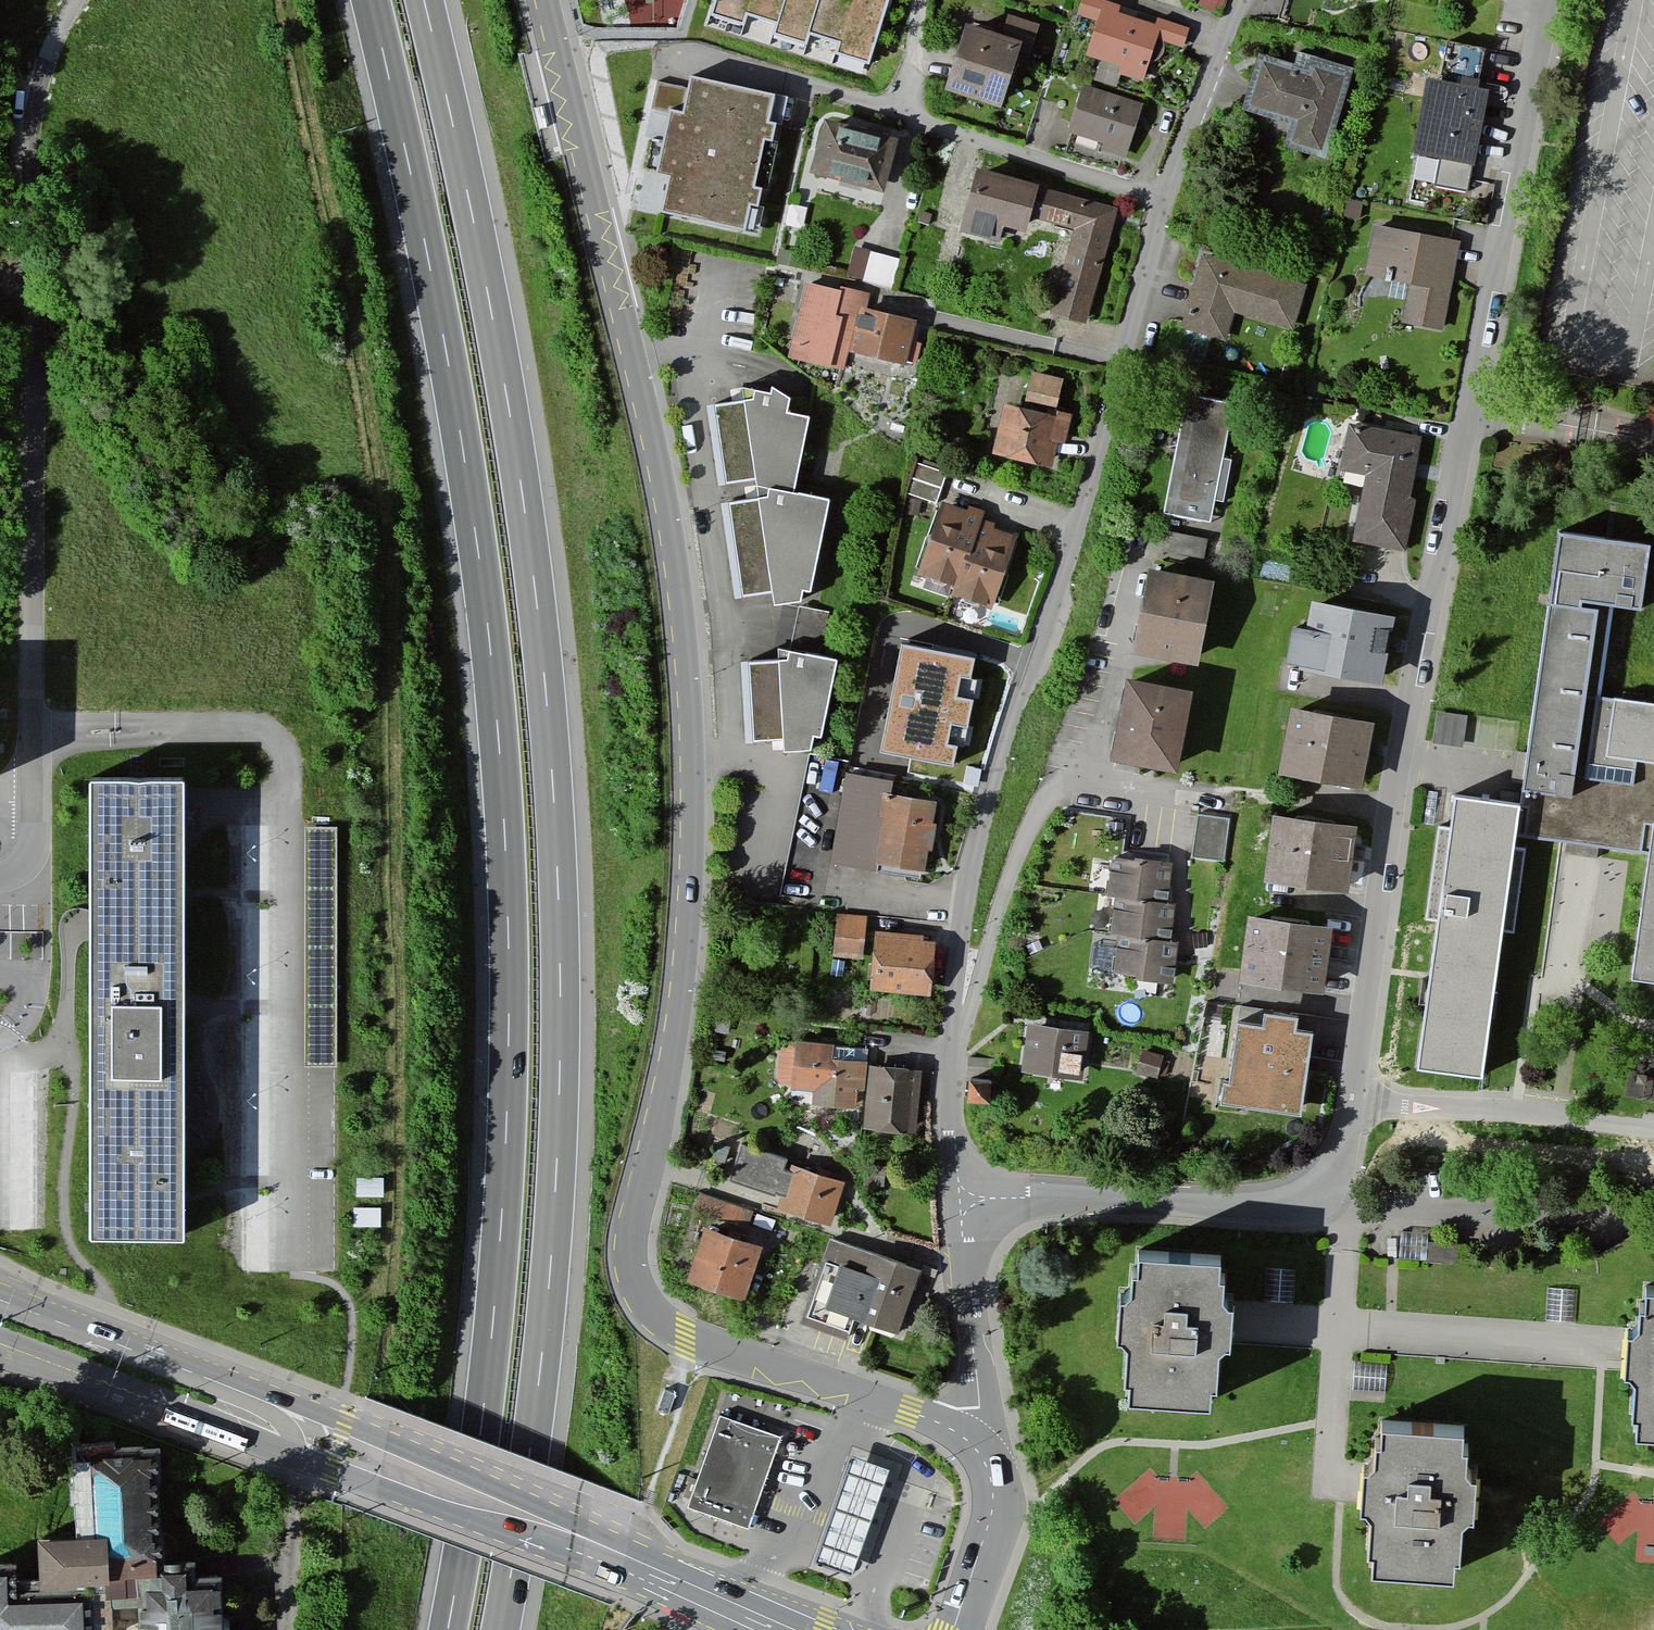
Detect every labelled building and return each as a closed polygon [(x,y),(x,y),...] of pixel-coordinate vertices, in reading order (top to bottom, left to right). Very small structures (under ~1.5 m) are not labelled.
[(711,16),(746,26),(749,16),(776,25),(773,34),(809,45),(812,36),(839,45),(836,54),(870,64),(890,0),(716,0),(711,16)] [(1084,0),(1081,0),(1074,23),(1094,29),(1085,62),(1144,79),(1155,45),(1180,53),(1186,32),(1154,22),(1152,29),(1115,18),(1118,10),(1084,0)] [(1036,32),(1005,23),(998,44),(962,33),(941,96),(997,114),(1016,55),(1027,58),(1036,32)] [(1328,166),(1353,75),(1296,59),(1292,71),(1257,62),(1242,117),(1288,130),(1282,153),(1328,166)] [(692,76),(685,112),(672,109),(659,172),(672,174),(664,211),(745,228),(751,200),(759,202),(762,186),(755,184),(766,135),(773,137),(777,120),(769,119),(774,93),(692,76)] [(1486,97),(1423,85),(1409,158),(1444,165),(1440,186),(1468,192),(1486,97)] [(1141,109),(1081,90),(1066,137),(1101,148),(1099,155),(1124,163),(1141,109)] [(548,130),(542,106),(534,108),(540,131),(548,130)] [(808,177),(883,197),(897,145),(823,125),(808,177)] [(1123,213),(973,175),(958,236),(999,247),(1003,234),(1022,239),(1026,223),(1069,234),(1047,320),(1092,332),(1123,213)] [(1456,246),(1371,232),(1362,287),(1408,294),(1402,328),(1441,335),(1456,246)] [(856,244),(849,272),(892,283),(900,255),(856,244)] [(1228,346),(1235,319),(1293,335),(1306,289),(1202,259),(1181,332),(1228,346)] [(869,301),(804,287),(788,362),(845,374),(849,354),(902,365),(910,325),(866,316),(869,301)] [(1062,383),(1031,377),(1024,412),(1003,408),(993,460),(1053,472),(1059,443),(1066,444),(1070,419),(1056,416),(1062,383)] [(770,612),(799,605),(801,595),(809,597),(826,505),(793,499),(807,423),(783,418),(786,403),(769,393),(767,400),(752,397),(750,406),(706,413),(716,490),(752,486),(754,503),(718,509),(732,603),(767,598),(770,612)] [(1214,528),(1235,405),(1184,397),(1163,520),(1214,528)] [(1420,441),(1349,428),(1341,474),(1363,478),(1351,547),(1406,557),(1415,502),(1409,501),(1420,441)] [(906,498),(937,507),(947,475),(915,466),(906,498)] [(984,521),(942,506),(916,579),(956,594),(954,599),(991,611),(1016,539),(982,527),(984,521)] [(1616,615),(1642,618),(1652,547),(1549,533),(1538,611),(1542,612),(1518,790),(1523,791),(1521,806),(1448,796),(1411,1070),(1483,1079),(1502,934),(1515,935),(1527,842),(1644,858),(1628,981),(1653,985),(1653,706),(1605,699),(1616,615)] [(1129,660),(1194,672),(1209,588),(1143,576),(1129,660)] [(798,636),(826,635),(825,606),(797,607),(798,636)] [(1391,623),(1307,609),(1302,637),(1288,634),(1281,676),(1380,693),(1391,623)] [(781,758),(806,756),(809,742),(821,743),(835,663),(785,655),(784,665),(736,668),(742,748),(779,745),(781,758)] [(957,691),(908,685),(901,740),(951,746),(957,691)] [(1172,777),(1185,699),(1122,688),(1108,767),(1172,777)] [(1462,742),(1467,713),(1439,708),(1434,737),(1462,742)] [(1370,730),(1289,715),(1278,775),(1359,789),(1370,730)] [(920,881),(933,806),(891,799),(893,783),(873,780),(877,761),(854,757),(851,778),(845,777),(830,865),(920,881)] [(184,1242),(184,782),(91,782),(90,1242),(184,1242)] [(1351,827),(1269,816),(1261,883),(1343,894),(1351,827)] [(1229,825),(1198,821),(1193,861),(1224,865),(1229,825)] [(337,827),(304,827),(304,1067),(337,1067),(337,827)] [(1132,865),(1110,863),(1106,900),(1112,901),(1109,938),(1115,938),(1112,973),(1134,975),(1133,982),(1172,985),(1176,946),(1169,945),(1173,908),(1166,907),(1170,866),(1133,862),(1132,865)] [(860,958),(864,921),(836,919),(832,955),(860,958)] [(1326,929),(1245,919),(1238,981),(1318,990),(1326,929)] [(934,939),(874,934),(868,993),(928,998),(934,939)] [(1238,1021),(1235,1021),(1226,1083),(1219,1082),(1217,1099),(1302,1111),(1313,1031),(1268,1025),(1270,1013),(1240,1009),(1238,1021)] [(1020,1077),(1081,1084),(1086,1034),(1025,1027),(1020,1077)] [(812,1106),(853,1110),(855,1092),(863,1093),(866,1065),(831,1062),(833,1048),(794,1044),(790,1093),(813,1095),(812,1106)] [(1135,1075),(1159,1082),(1165,1061),(1142,1054),(1135,1075)] [(865,1130),(914,1134),(919,1075),(870,1071),(865,1130)] [(986,1082),(964,1081),(962,1106),(984,1108),(986,1082)] [(829,1228),(843,1186),(823,1180),(825,1174),(792,1163),(788,1173),(780,1171),(782,1164),(740,1150),(729,1182),(783,1200),(779,1212),(829,1228)] [(692,1217),(742,1235),(749,1216),(699,1198),(692,1217)] [(741,1302),(758,1251),(701,1232),(684,1284),(741,1302)] [(918,1272),(829,1245),(805,1323),(849,1337),(854,1321),(898,1335),(918,1272)] [(1211,1254),(1131,1250),(1130,1267),(1125,1266),(1124,1286),(1115,1292),(1111,1292),(1109,1335),(1113,1335),(1120,1340),(1118,1377),(1122,1378),(1121,1398),(1202,1402),(1203,1384),(1211,1384),(1213,1347),(1217,1339),(1222,1339),(1224,1303),(1219,1303),(1214,1296),(1215,1274),(1210,1274),(1211,1254)] [(1296,1268),(1266,1266),(1265,1300),(1294,1302),(1296,1268)] [(1577,1288),(1547,1286),(1546,1320),(1575,1322),(1577,1288)] [(1643,1286),(1642,1303),(1637,1303),(1636,1323),(1628,1328),(1624,1328),(1622,1371),(1626,1372),(1632,1377),(1630,1414),(1634,1414),(1633,1434),(1653,1435),(1653,1287),(1643,1286)] [(676,1390),(666,1386),(658,1409),(668,1412),(676,1390)] [(745,1527),(779,1430),(720,1410),(686,1506),(745,1527)] [(1458,1425),(1377,1421),(1376,1438),(1371,1438),(1370,1458),(1362,1463),(1358,1463),(1355,1506),(1360,1507),(1366,1512),(1364,1549),(1368,1549),(1367,1569),(1448,1573),(1449,1555),(1457,1556),(1459,1518),(1464,1510),(1469,1510),(1470,1474),(1465,1474),(1460,1467),(1461,1446),(1457,1445),(1458,1425)] [(75,1454),(80,1534),(29,1537),(31,1578),(10,1579),(9,1564),(0,1565),(0,1629),(107,1629),(106,1623),(129,1622),(130,1629),(217,1629),(213,1575),(188,1577),(186,1557),(158,1559),(151,1450),(75,1454)] [(889,1470),(849,1455),(840,1479),(827,1514),(813,1552),(809,1563),(850,1578),(854,1567),(868,1529),(880,1495),(889,1470)]
